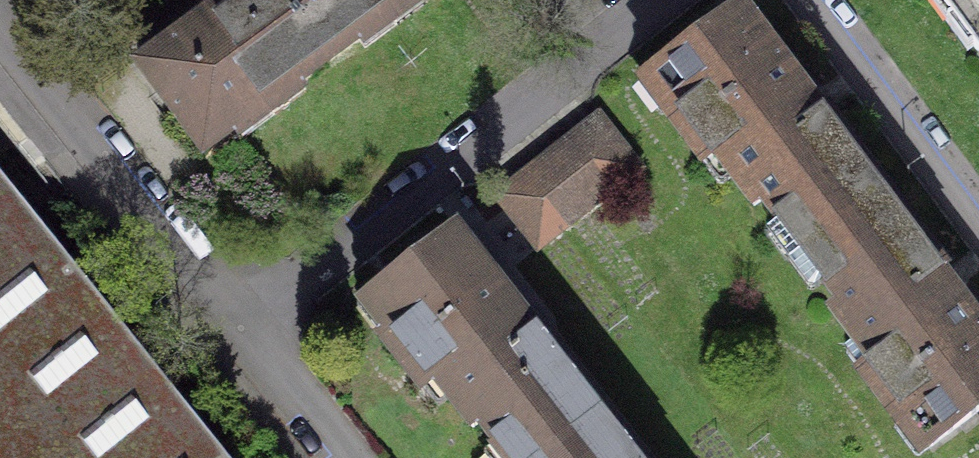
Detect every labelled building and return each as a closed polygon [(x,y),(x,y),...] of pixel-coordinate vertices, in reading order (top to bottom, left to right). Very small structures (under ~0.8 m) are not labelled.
[(140,65),(204,152),(327,61),(282,0),(229,0),(140,65)] [(327,61),(410,0),(282,0),(327,61)] [(957,12),(951,16),(953,18),(959,14),(977,39),(972,43),(978,53),(978,0),(949,0),(957,12)] [(739,8),(650,76),(673,106),(666,112),(704,163),(715,154),(755,206),(763,200),(802,253),(883,191),(810,94),(807,97),(739,8)] [(598,116),(522,175),(563,227),(638,166),(598,116)] [(563,227),(522,175),(496,195),(538,247),(563,227)] [(0,176),(0,457),(228,457),(0,176)] [(883,191),(802,253),(842,305),(833,312),(871,362),(859,371),(897,421),(905,415),(929,447),(978,409),(978,327),(952,291),(956,287),(883,191)] [(369,295),(395,328),(383,337),(422,388),(434,378),(472,427),(479,422),(508,457),(539,457),(599,410),(537,331),(534,333),(453,230),(369,295)] [(599,410),(539,457),(637,457),(599,410)]
